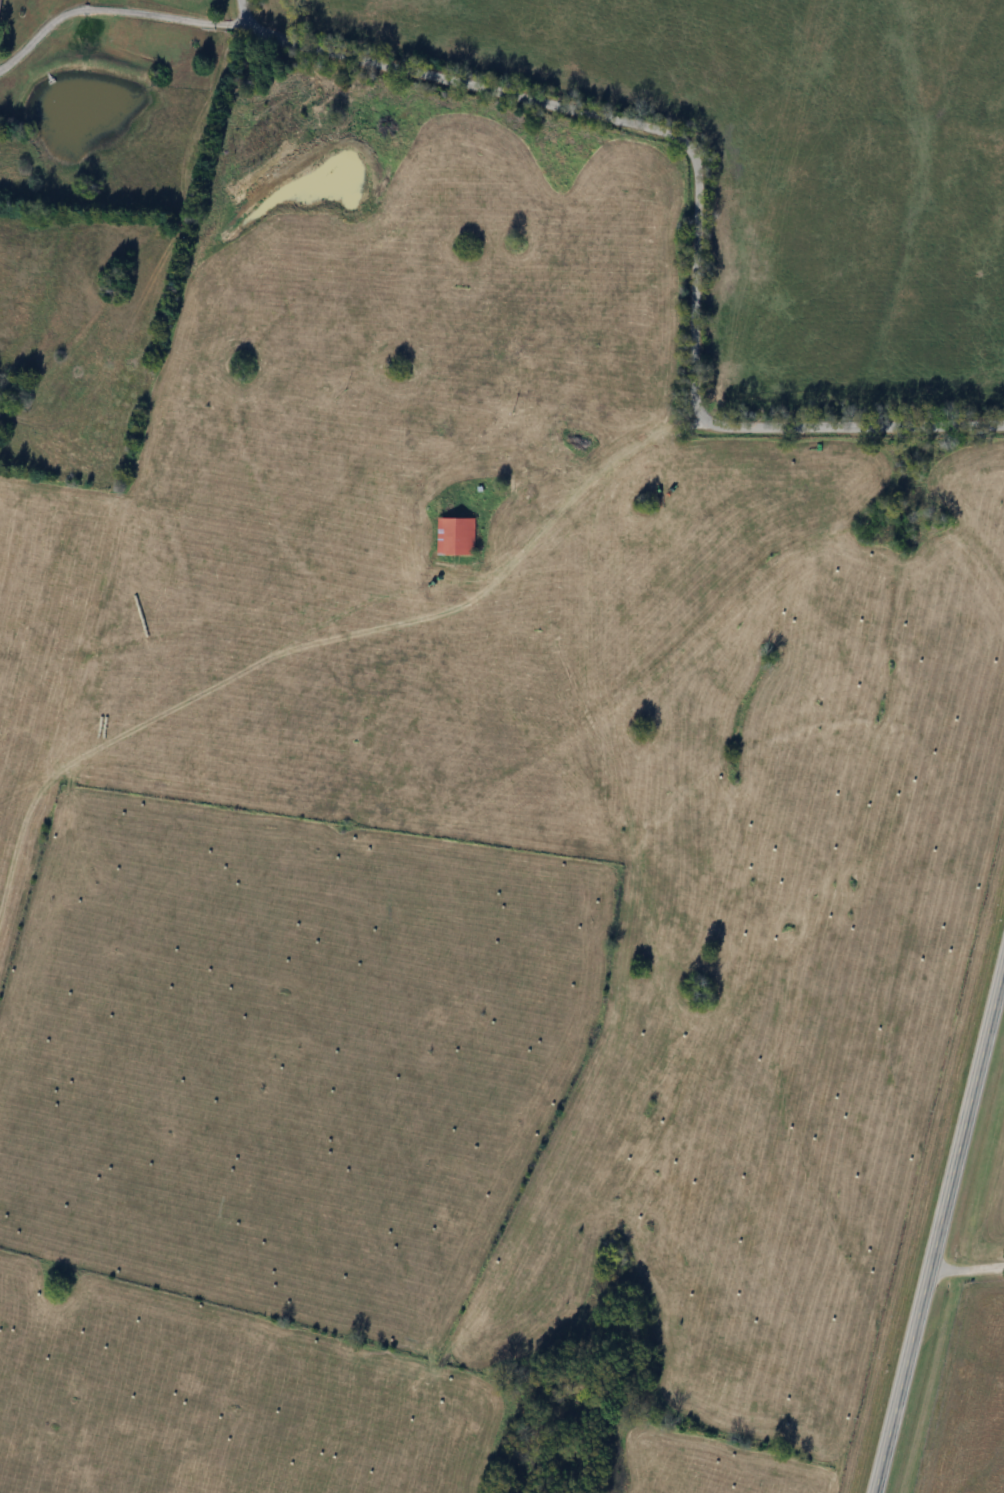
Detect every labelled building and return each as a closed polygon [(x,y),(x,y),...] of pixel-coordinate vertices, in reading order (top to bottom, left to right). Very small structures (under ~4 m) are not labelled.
[(476,555),(476,518),(438,518),(438,555),(476,555)]
